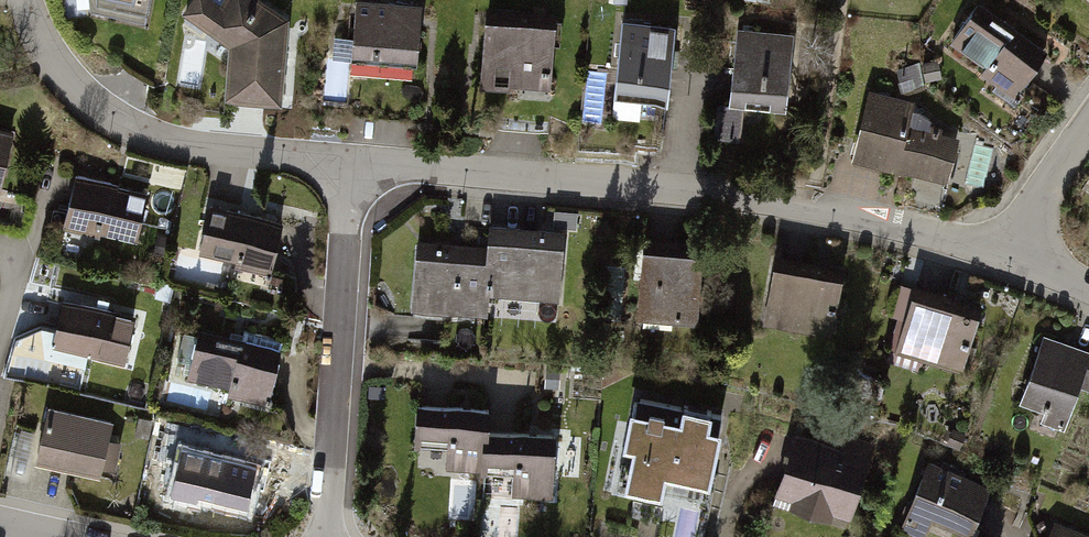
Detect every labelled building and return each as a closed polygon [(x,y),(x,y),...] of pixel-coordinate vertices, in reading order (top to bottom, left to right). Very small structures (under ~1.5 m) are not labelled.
[(90,7),(144,20),(148,0),(89,0),(90,7)] [(211,4),(196,26),(242,56),(243,107),(289,107),(291,35),(242,0),(229,18),(211,4)] [(392,7),(366,7),(368,57),(396,56),(396,68),(423,67),(421,13),(392,14),(392,7)] [(983,21),(961,50),(994,74),(990,81),(1021,104),(1042,76),(1009,51),(1014,45),(983,21)] [(558,28),(494,29),(494,83),(558,83),(558,28)] [(624,35),(621,96),(680,98),(683,38),(624,35)] [(736,45),(733,106),(792,108),(795,48),(736,45)] [(877,102),(860,163),(952,190),(965,146),(920,133),(925,115),(877,102)] [(3,193),(18,133),(0,129),(0,192),(3,193)] [(75,189),(68,234),(142,247),(150,202),(75,189)] [(212,219),(202,253),(276,273),(286,239),(212,219)] [(424,240),(417,308),(492,315),(494,295),(555,301),(561,235),(495,229),(493,247),(424,240)] [(717,265),(651,259),(645,325),(710,332),(717,265)] [(786,278),(775,332),(844,346),(855,292),(786,278)] [(924,310),(909,360),(967,378),(983,329),(924,310)] [(67,314),(57,354),(135,373),(145,333),(67,314)] [(205,350),(195,385),(269,405),(279,370),(205,350)] [(1030,408),(1077,426),(1088,393),(1088,368),(1050,354),(1030,408)] [(630,447),(621,485),(660,493),(664,473),(705,482),(721,411),(632,392),(621,445),(630,447)] [(419,413),(416,454),(487,459),(486,477),(545,481),(548,434),(486,430),(486,418),(419,413)] [(60,415),(47,467),(123,486),(137,434),(60,415)] [(806,446),(788,502),(860,526),(879,471),(806,446)] [(189,452),(180,486),(254,506),(264,472),(189,452)] [(916,522),(952,536),(984,536),(1001,497),(938,470),(916,522)]
